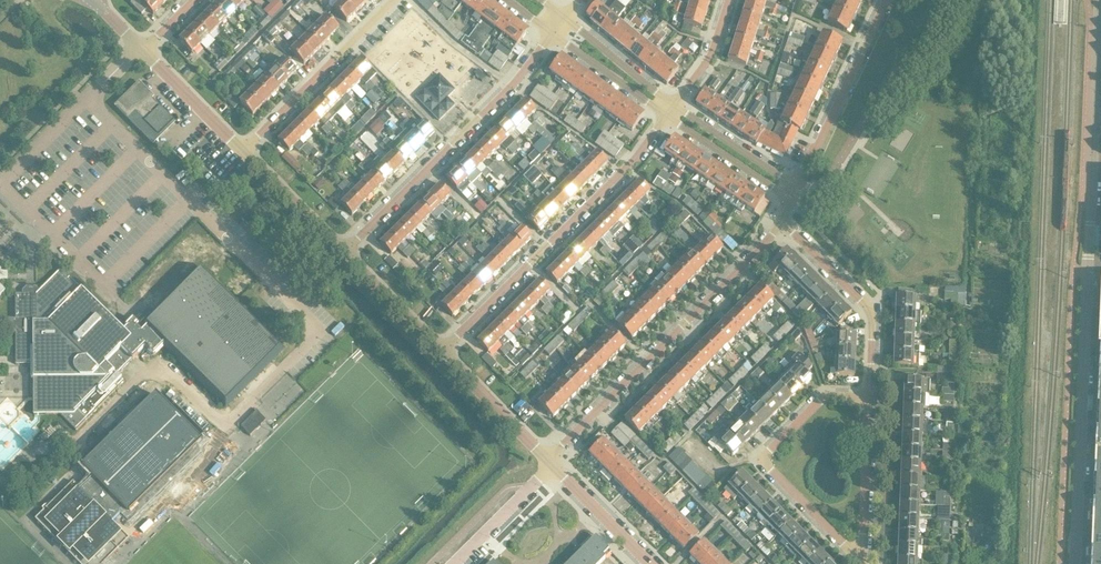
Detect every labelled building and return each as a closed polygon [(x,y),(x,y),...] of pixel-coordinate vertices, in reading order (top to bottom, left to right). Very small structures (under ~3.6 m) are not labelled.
[(147,10),(153,16),(161,7),(155,0),(135,0),(131,4),(142,15),(147,10)] [(214,7),(227,20),(235,11),(225,0),(221,0),(214,7)] [(235,11),(244,2),(242,0),(225,0),(235,11)] [(263,12),(266,15),(271,20),(275,16),(284,8),(276,0),(263,12)] [(300,9),(304,5),(299,0),(295,4),(300,9)] [(364,5),(359,0),(343,0),(342,1),(355,14),(364,5)] [(417,3),(427,12),(432,6),(425,0),(420,0),(417,3)] [(437,1),(432,6),(427,12),(432,17),(444,29),(455,40),(470,51),(489,65),(493,59),(498,53),(508,60),(509,59),(508,59),(512,54),(518,46),(528,32),(514,21),(500,11),(486,0),(436,0),(437,1)] [(586,16),(592,21),(591,21),(590,23),(600,31),(620,6),(625,0),(618,0),(616,2),(608,13),(596,3),(588,14),(586,16)] [(600,31),(609,39),(621,24),(616,20),(624,9),(625,9),(632,0),(625,0),(620,6),(600,31)] [(687,12),(705,17),(709,5),(691,0),(689,6),(689,7),(687,12)] [(747,3),(764,8),(770,10),(778,12),(779,7),(766,3),(767,0),(747,0),(747,3)] [(834,10),(854,19),(860,5),(851,0),(838,0),(834,10)] [(346,22),(355,14),(342,1),(333,9),(346,22)] [(747,3),(743,14),(761,20),(763,13),(764,8),(747,3)] [(305,14),(300,9),(295,4),(291,8),(296,13),(296,12),(301,18),(305,14)] [(257,6),(253,11),(262,20),(267,24),(271,20),(266,15),(263,12),(257,6)] [(214,7),(206,16),(218,28),(227,20),(214,7)] [(681,10),(680,15),(686,17),(683,24),(701,30),(705,17),(681,10)] [(827,25),(846,34),(854,19),(834,10),(827,25)] [(743,14),(739,26),(770,36),(770,35),(772,30),(759,26),(761,20),(743,14)] [(206,16),(197,24),(209,37),(218,28),(206,16)] [(318,16),(312,22),(317,26),(330,39),(339,30),(326,17),(322,21),(318,16)] [(635,17),(630,23),(635,27),(640,21),(635,17)] [(262,20),(258,24),(262,29),(267,24),(262,20)] [(279,20),(274,24),(279,29),(283,25),(279,20)] [(640,21),(635,27),(639,30),(644,25),(640,21)] [(197,24),(188,33),(201,45),(205,50),(214,41),(209,37),(197,24)] [(266,32),(265,33),(270,38),(271,37),(275,33),(279,29),(274,24),(270,28),(266,32)] [(621,24),(609,39),(619,46),(624,41),(631,32),(621,24)] [(317,26),(308,35),(321,48),(330,39),(317,26)] [(739,26),(736,38),(753,43),(755,37),(768,41),(770,36),(739,26)] [(624,41),(619,46),(623,50),(629,54),(640,40),(635,35),(639,30),(635,27),(631,32),(624,41)] [(253,28),(245,37),(250,42),(258,33),(253,28)] [(640,40),(629,54),(638,62),(663,32),(662,31),(658,36),(654,33),(645,44),(640,40)] [(663,32),(638,62),(648,70),(660,55),(654,51),(658,45),(658,46),(667,35),(663,32)] [(188,33),(179,42),(192,54),(201,45),(188,33)] [(273,41),(270,38),(265,33),(262,37),(266,42),(270,45),(273,41)] [(815,49),(835,58),(842,43),(822,34),(815,49)] [(308,35),(299,44),(312,57),(321,48),(308,35)] [(736,38),(732,49),(750,55),(753,43),(736,38)] [(687,40),(681,48),(686,52),(692,44),(687,40)] [(235,46),(240,51),(244,47),(239,42),(235,46)] [(294,44),(288,50),(291,52),(304,65),(312,57),(299,44),(296,47),(294,44)] [(673,49),(668,54),(672,58),(673,58),(677,53),(678,53),(681,48),(676,45),(673,49)] [(236,55),(240,51),(235,46),(231,50),(236,55)] [(250,48),(244,55),(249,60),(253,64),(262,55),(258,51),(253,46),(250,48)] [(732,49),(728,61),(746,67),(750,55),(732,49)] [(828,73),(835,58),(815,49),(808,64),(828,73)] [(498,53),(493,59),(504,67),(508,60),(498,53)] [(669,63),(657,78),(666,85),(678,71),(673,66),(677,61),(681,55),(678,53),(677,53),(673,58),(669,63)] [(218,63),(223,68),(227,64),(232,59),(227,54),(218,63)] [(245,63),(249,60),(244,55),(235,63),(241,69),(246,74),(250,70),(245,65),(245,64),(245,63)] [(660,55),(648,70),(657,78),(669,63),(664,59),(660,55)] [(577,93),(589,76),(562,56),(550,73),(556,77),(554,81),(568,91),(570,88),(577,93)] [(275,68),(288,81),(296,72),(284,59),(280,64),(277,61),(273,64),(276,67),(275,68)] [(493,59),(489,65),(499,73),(504,67),(493,59)] [(361,60),(351,70),(361,80),(367,86),(370,82),(377,76),(361,60)] [(219,72),(223,68),(218,63),(214,67),(219,72)] [(236,73),(241,69),(235,63),(226,72),(231,77),(236,73)] [(801,78),(821,88),(828,73),(808,64),(801,78)] [(271,73),(266,77),(273,84),(279,90),(288,81),(275,68),(271,73)] [(351,70),(340,80),(351,91),(357,85),(361,80),(351,70)] [(478,70),(474,74),(482,82),(486,78),(478,70)] [(228,81),(231,77),(226,72),(223,76),(228,81)] [(270,98),(279,90),(273,84),(263,74),(255,82),(258,85),(257,86),(270,98)] [(439,75),(438,75),(415,98),(439,121),(454,106),(447,98),(454,91),(439,75)] [(604,112),(616,95),(589,76),(577,93),(584,97),(581,101),(588,107),(591,103),(604,112)] [(814,103),(821,88),(801,78),(794,93),(814,103)] [(216,79),(210,84),(214,88),(220,83),(216,79)] [(715,91),(720,83),(715,79),(709,86),(715,91)] [(340,80),(330,90),(346,107),(350,103),(352,101),(346,96),(351,91),(340,80)] [(370,82),(367,86),(372,92),(376,88),(370,82)] [(153,98),(139,83),(115,106),(152,143),(174,122),(151,100),(153,98)] [(534,91),(554,106),(558,99),(538,85),(534,91)] [(261,107),(270,98),(257,86),(248,95),(261,107)] [(367,86),(363,90),(369,95),(372,92),(367,86)] [(376,88),(372,92),(378,97),(382,94),(376,88)] [(737,88),(733,95),(740,99),(744,93),(737,88)] [(330,90),(320,101),(330,111),(335,116),(336,117),(346,107),(330,90)] [(550,112),(554,106),(534,91),(529,97),(550,112)] [(708,114),(717,99),(705,91),(696,105),(708,114)] [(369,95),(366,97),(375,106),(381,100),(378,97),(372,92),(369,95)] [(788,108),(807,117),(814,103),(794,93),(788,108)] [(235,101),(237,99),(233,94),(226,101),(234,110),(239,105),(235,101)] [(253,115),(261,107),(248,95),(240,103),(253,115)] [(616,95),(604,112),(632,132),(644,115),(616,95)] [(736,105),(740,99),(733,95),(727,102),(731,105),(733,102),(736,105)] [(399,98),(393,104),(398,110),(405,103),(399,98)] [(720,121),(729,107),(717,99),(708,114),(720,121)] [(320,101),(309,111),(320,122),(325,127),(326,127),(329,124),(330,123),(336,117),(335,116),(330,111),(320,101)] [(526,101),(516,111),(526,122),(536,112),(526,101)] [(757,101),(753,107),(761,113),(765,107),(757,101)] [(350,103),(346,107),(352,112),(355,109),(350,103)] [(732,129),(741,115),(729,107),(720,121),(732,129)] [(753,107),(749,113),(757,118),(761,113),(753,107)] [(800,132),(807,117),(788,108),(781,123),(798,131),(800,132)] [(309,111),(299,121),(310,132),(320,122),(309,111)] [(516,111),(506,121),(516,131),(526,122),(516,111)] [(380,119),(386,125),(392,119),(386,113),(380,119)] [(743,137),(753,123),(741,115),(732,129),(743,137)] [(568,116),(564,122),(581,134),(586,128),(577,122),(572,118),(568,116)] [(364,118),(360,121),(366,126),(369,123),(364,118)] [(407,120),(403,123),(409,129),(412,125),(407,120)] [(776,127),(772,136),(791,145),(798,131),(781,123),(778,120),(776,127)] [(299,121),(289,131),(299,142),(310,132),(299,121)] [(506,121),(496,130),(517,152),(521,148),(510,137),(516,131),(506,121)] [(376,122),(369,129),(377,136),(384,130),(376,122)] [(791,145),(772,136),(769,134),(774,127),(771,122),(764,131),(757,143),(786,157),(791,145)] [(329,124),(326,127),(331,132),(334,128),(330,123),(329,124)] [(403,123),(400,127),(405,132),(409,129),(403,123)] [(412,125),(409,129),(424,144),(435,134),(424,123),(418,129),(414,124),(412,125)] [(541,127),(540,128),(535,123),(531,126),(536,132),(546,141),(549,145),(554,140),(541,127)] [(757,143),(764,131),(753,123),(743,137),(756,145),(757,143)] [(355,126),(350,131),(355,135),(360,131),(355,126)] [(533,135),(536,132),(531,126),(527,130),(533,135)] [(325,127),(322,130),(327,135),(331,132),(326,127),(325,127)] [(405,132),(399,139),(403,144),(414,155),(424,144),(409,129),(405,132)] [(496,130),(486,140),(497,151),(501,146),(505,150),(508,150),(513,155),(517,152),(496,130)] [(289,131),(278,142),(289,152),(294,148),(300,153),(301,151),(307,157),(310,153),(305,148),(304,147),(299,142),(289,131)] [(599,138),(619,152),(624,146),(604,132),(599,138)] [(615,159),(619,152),(599,138),(595,144),(615,159)] [(674,138),(664,153),(673,159),(669,164),(682,173),(685,167),(694,173),(704,158),(696,152),(696,151),(684,143),(683,144),(674,138)] [(387,139),(383,143),(388,149),(392,145),(387,139)] [(392,145),(388,149),(393,154),(404,165),(414,155),(403,144),(399,139),(392,145)] [(564,139),(560,143),(569,152),(579,162),(583,167),(577,172),(588,183),(598,174),(587,163),(573,149),(573,148),(572,147),(564,139)] [(486,140),(476,150),(487,161),(497,151),(486,140)] [(546,141),(536,151),(540,155),(550,145),(549,145),(546,141)] [(305,146),(304,147),(305,148),(310,153),(314,157),(318,154),(314,149),(308,143),(305,146)] [(383,143),(380,146),(385,152),(388,149),(383,143)] [(575,143),(572,147),(573,148),(573,149),(587,163),(598,174),(608,164),(597,153),(591,159),(575,143)] [(476,150),(466,160),(477,170),(483,164),(488,169),(493,175),(498,179),(502,176),(491,165),(487,161),(476,150)] [(535,150),(528,158),(533,163),(540,155),(535,150)] [(393,154),(383,164),(393,175),(404,165),(393,154)] [(296,164),(286,155),(283,159),(292,168),(296,164)] [(704,158),(694,173),(703,179),(699,184),(705,188),(709,183),(715,187),(724,193),(734,178),(726,172),(726,171),(720,167),(714,163),(713,164),(704,158)] [(371,166),(367,169),(368,170),(372,174),(383,185),(393,175),(383,164),(378,159),(371,166)] [(525,159),(518,166),(524,172),(531,165),(525,159)] [(466,160),(457,169),(467,180),(477,190),(482,195),(485,192),(485,190),(476,181),(482,176),(477,170),(466,160)] [(366,161),(362,164),(367,169),(371,166),(366,161)] [(495,162),(491,165),(502,176),(503,177),(507,173),(501,167),(495,162)] [(362,164),(359,167),(365,173),(368,170),(367,169),(362,164)] [(532,186),(542,176),(534,167),(523,178),(532,186)] [(554,175),(559,181),(563,177),(557,172),(554,168),(553,167),(549,171),(550,172),(554,175)] [(561,168),(557,172),(563,177),(566,174),(561,168)] [(457,169),(447,179),(457,190),(462,195),(468,189),(473,194),(474,194),(477,191),(477,190),(467,180),(457,169)] [(577,172),(568,182),(578,193),(588,183),(577,172)] [(369,177),(362,184),(373,195),(383,185),(372,174),(369,177)] [(673,175),(669,181),(675,185),(679,179),(673,175)] [(319,178),(312,184),(318,190),(325,184),(319,178)] [(674,189),(657,178),(653,185),(670,196),(674,189)] [(734,178),(724,193),(733,199),(729,205),(735,209),(741,213),(745,207),(754,213),(761,218),(771,202),(764,198),(755,192),(756,191),(750,187),(743,183),(743,184),(734,178)] [(345,180),(342,184),(347,190),(352,194),(362,205),(373,195),(362,184),(356,190),(352,185),(351,186),(345,180)] [(564,186),(558,192),(569,203),(578,193),(568,182),(564,186)] [(639,182),(628,192),(639,203),(644,208),(648,204),(649,203),(644,198),(650,193),(648,190),(639,182)] [(342,184),(338,188),(343,193),(347,190),(342,184)] [(430,195),(441,206),(451,196),(440,186),(430,195)] [(552,186),(542,196),(548,202),(559,213),(569,203),(558,192),(552,186)] [(678,188),(672,197),(676,200),(682,191),(680,189),(678,188)] [(347,199),(341,205),(352,216),(362,205),(352,194),(347,190),(343,193),(342,194),(347,199)] [(696,190),(690,196),(695,201),(701,195),(696,190)] [(539,200),(543,197),(538,191),(534,195),(539,200)] [(628,192),(618,202),(629,213),(634,208),(639,213),(640,212),(644,208),(639,203),(628,192)] [(430,195),(420,205),(431,216),(436,222),(442,215),(447,220),(451,224),(455,220),(451,217),(446,212),(446,211),(441,206),(430,195)] [(703,211),(688,197),(682,203),(697,217),(703,211)] [(331,198),(327,203),(335,211),(340,207),(331,198)] [(487,208),(481,201),(474,208),(481,214),(487,208)] [(548,202),(538,211),(549,222),(559,213),(548,202)] [(618,202),(608,213),(619,223),(624,228),(627,224),(629,226),(635,220),(629,213),(618,202)] [(520,203),(514,208),(528,221),(538,231),(539,232),(549,222),(538,211),(534,207),(529,212),(520,203)] [(648,204),(644,208),(650,213),(654,217),(657,214),(653,210),(648,204)] [(431,216),(420,205),(410,215),(421,226),(431,216)] [(446,212),(451,217),(455,213),(449,207),(446,211),(446,212)] [(644,208),(640,212),(646,217),(650,221),(654,217),(650,213),(644,208)] [(698,218),(704,223),(709,217),(710,216),(705,211),(698,218)] [(684,212),(678,218),(684,223),(690,217),(684,212)] [(608,213),(598,223),(608,234),(619,223),(608,213)] [(245,214),(241,219),(249,228),(254,223),(245,214)] [(737,246),(721,230),(723,228),(716,221),(718,219),(713,214),(703,224),(731,251),(737,246)] [(411,236),(421,226),(410,215),(400,225),(411,236)] [(677,230),(684,223),(678,218),(671,224),(677,230)] [(501,222),(498,225),(500,228),(506,233),(511,238),(522,249),(532,239),(531,239),(531,238),(521,228),(514,235),(509,230),(504,224),(502,223),(501,222)] [(598,223),(588,233),(598,244),(603,249),(609,254),(612,251),(607,245),(613,239),(608,234),(598,223)] [(624,228),(630,234),(633,237),(634,238),(638,235),(633,231),(629,226),(627,224),(624,228)] [(390,235),(401,245),(411,236),(400,225),(390,235)] [(426,231),(431,236),(435,233),(429,227),(426,231)] [(507,242),(501,248),(512,259),(522,249),(511,238),(506,233),(500,228),(497,231),(507,242)] [(422,234),(428,240),(431,243),(434,240),(431,237),(431,236),(426,231),(422,234)] [(587,233),(577,243),(588,254),(598,244),(587,233)] [(661,234),(658,238),(663,244),(667,240),(661,234)] [(390,235),(380,244),(391,255),(397,249),(402,254),(406,250),(401,245),(390,235)] [(633,237),(623,248),(632,257),(642,247),(634,238),(633,237)] [(701,246),(713,259),(722,250),(710,237),(701,246)] [(458,242),(463,247),(468,242),(464,238),(458,242)] [(658,238),(654,241),(660,247),(663,244),(658,238)] [(654,241),(650,245),(656,251),(660,247),(654,241)] [(481,247),(486,253),(490,249),(484,243),(481,247)] [(577,243),(567,253),(578,264),(588,254),(577,243)] [(647,248),(642,253),(647,257),(651,253),(653,254),(656,251),(650,245),(647,248)] [(406,250),(412,256),(415,252),(410,246),(406,250)] [(704,268),(713,259),(701,246),(692,255),(704,268)] [(486,262),(481,267),(492,278),(502,269),(491,258),(486,253),(481,247),(477,251),(483,256),(482,257),(486,262)] [(447,252),(453,258),(457,254),(451,248),(447,252)] [(502,269),(512,259),(501,248),(491,258),(502,269)] [(603,249),(599,253),(604,258),(609,254),(603,249)] [(786,249),(767,269),(763,273),(766,276),(771,270),(773,272),(774,271),(775,273),(780,269),(784,273),(783,275),(787,279),(802,264),(792,254),(792,255),(786,249)] [(406,250),(402,254),(408,259),(411,256),(412,256),(406,250)] [(567,253),(557,264),(568,274),(574,268),(579,273),(583,269),(578,264),(567,253)] [(637,258),(643,264),(648,259),(647,257),(642,253),(637,258)] [(666,278),(680,292),(704,268),(692,255),(691,254),(666,278)] [(398,265),(389,257),(385,261),(393,270),(398,265)] [(633,262),(639,268),(643,264),(637,258),(633,262)] [(421,266),(424,269),(425,270),(430,265),(426,261),(421,266)] [(630,265),(636,271),(639,268),(633,262),(630,265)] [(461,267),(467,272),(470,269),(465,263),(461,267)] [(557,264),(546,274),(557,285),(568,274),(557,264)] [(798,287),(812,274),(802,264),(787,279),(787,280),(789,278),(798,287)] [(586,265),(583,269),(588,275),(592,271),(586,265)] [(626,269),(632,275),(636,271),(630,265),(626,269)] [(463,276),(467,272),(461,267),(457,270),(463,276)] [(482,288),(492,278),(481,267),(471,277),(482,288)] [(433,268),(428,272),(433,277),(437,274),(433,268)] [(30,365),(31,379),(31,380),(31,381),(32,381),(32,382),(33,382),(34,415),(60,415),(76,431),(76,432),(125,382),(118,376),(145,348),(154,357),(164,346),(226,408),(227,406),(283,350),(201,269),(148,323),(144,319),(141,322),(137,319),(135,322),(133,320),(126,327),(120,322),(117,325),(70,278),(68,279),(60,271),(39,291),(36,288),(26,288),(23,292),(23,295),(15,295),(15,320),(8,320),(8,335),(15,335),(16,365),(30,365)] [(583,269),(579,273),(585,279),(588,275),(583,269)] [(629,278),(632,275),(626,269),(623,272),(629,278)] [(808,297),(822,284),(812,274),(798,287),(808,297)] [(482,288),(471,277),(462,287),(473,298),(482,288)] [(642,302),(656,316),(680,292),(666,278),(642,302)] [(529,291),(545,306),(549,302),(544,298),(551,291),(540,280),(529,291)] [(1100,280),(1099,318),(1099,324),(1099,330),(1098,348),(1099,348),(1096,408),(1097,408),(1096,432),(1095,432),(1095,444),(1094,468),(1093,480),(1094,480),(1093,504),(1092,504),(1092,516),(1092,523),(1091,545),(1090,563),(1100,563),(1100,280)] [(609,286),(615,292),(619,288),(613,282),(609,286)] [(441,286),(447,292),(451,288),(445,283),(441,286)] [(772,294),(777,289),(772,284),(767,289),(772,294)] [(818,307),(832,294),(822,284),(808,297),(808,298),(797,309),(792,314),(799,320),(813,306),(811,304),(813,302),(818,307)] [(463,308),(452,297),(447,292),(441,286),(438,290),(448,300),(442,306),(453,317),(463,308)] [(571,292),(566,286),(562,290),(567,296),(571,292)] [(606,289),(612,295),(615,292),(609,286),(606,289)] [(463,308),(473,298),(462,287),(452,297),(463,308)] [(759,287),(737,309),(751,323),(757,317),(761,322),(766,317),(771,312),(767,308),(773,301),(764,292),(759,287)] [(945,292),(944,300),(951,301),(950,307),(957,307),(965,307),(966,288),(958,288),(945,287),(945,292)] [(5,293),(9,297),(0,288),(0,299),(5,293)] [(590,297),(594,293),(590,289),(586,293),(590,297)] [(602,293),(608,299),(612,295),(606,289),(602,293)] [(782,304),(787,299),(777,289),(772,294),(782,304)] [(519,301),(530,312),(540,302),(544,307),(545,306),(529,291),(519,301)] [(896,297),(896,311),(915,312),(915,298),(915,291),(898,291),(898,297),(896,297)] [(604,302),(608,299),(602,293),(598,296),(604,302)] [(828,317),(842,304),(832,294),(818,307),(828,317)] [(599,307),(604,302),(599,297),(594,302),(599,307)] [(792,314),(797,309),(787,299),(782,304),(792,314)] [(508,311),(519,322),(524,328),(528,324),(529,322),(524,318),(530,312),(519,301),(508,311)] [(545,306),(551,312),(554,309),(549,303),(549,302),(545,306)] [(632,340),(656,316),(642,302),(618,326),(632,340)] [(842,304),(828,317),(838,327),(851,314),(842,304)] [(547,316),(551,312),(545,306),(544,307),(541,310),(547,316)] [(587,307),(581,313),(587,319),(593,313),(587,307)] [(737,309),(714,332),(728,346),(751,323),(737,309)] [(564,316),(569,320),(574,315),(569,310),(564,316)] [(509,333),(519,322),(508,311),(498,322),(509,333)] [(896,311),(895,325),(914,326),(920,326),(921,312),(915,312),(896,311)] [(581,313),(575,319),(581,325),(587,319),(581,313)] [(563,326),(569,320),(564,316),(559,321),(563,326)] [(572,323),(578,329),(581,325),(575,319),(572,323)] [(498,322),(488,332),(498,343),(503,348),(507,344),(509,342),(504,337),(509,333),(498,322)] [(568,326),(574,332),(578,329),(572,323),(568,326)] [(784,327),(789,332),(793,329),(792,328),(787,323),(784,327)] [(524,328),(529,333),(534,329),(528,324),(524,328)] [(895,325),(895,339),(913,340),(914,326),(895,325)] [(780,330),(786,336),(789,332),(784,327),(780,330)] [(526,337),(529,333),(524,328),(520,331),(526,337)] [(809,336),(812,333),(810,328),(804,330),(807,337),(809,336)] [(799,329),(790,337),(795,342),(802,336),(799,329)] [(777,334),(782,339),(786,336),(780,330),(777,334)] [(488,353),(498,343),(488,332),(477,342),(488,353)] [(587,356),(602,370),(626,346),(612,332),(587,356)] [(714,332),(692,354),(706,368),(728,346),(714,332)] [(809,343),(815,340),(812,333),(809,336),(807,337),(809,343)] [(779,343),(782,339),(777,334),(773,337),(779,343)] [(836,348),(855,349),(855,335),(837,335),(836,348)] [(554,340),(560,346),(564,342),(558,336),(554,340)] [(895,339),(894,353),(919,354),(919,348),(913,348),(913,340),(895,339)] [(551,344),(557,350),(560,346),(554,340),(551,344)] [(815,340),(809,343),(811,350),(817,347),(815,340)] [(532,356),(541,347),(537,342),(531,348),(526,343),(523,346),(532,356)] [(503,348),(508,353),(509,354),(513,350),(507,344),(503,348)] [(547,347),(553,353),(557,350),(551,344),(547,347)] [(761,349),(767,355),(771,351),(765,345),(761,349)] [(549,357),(553,353),(547,347),(543,351),(549,357)] [(500,351),(505,356),(508,353),(503,348),(500,351)] [(854,363),(855,349),(836,348),(836,362),(854,363)] [(758,353),(764,358),(767,355),(761,349),(758,353)] [(505,357),(512,364),(516,368),(519,365),(509,354),(508,353),(505,356),(506,357),(505,357)] [(754,356),(760,362),(764,358),(758,353),(754,356)] [(894,353),(894,367),(919,368),(919,354),(894,353)] [(483,362),(491,370),(496,364),(486,354),(481,359),(483,362)] [(524,354),(517,361),(522,366),(529,359),(524,354)] [(692,354),(670,376),(683,390),(706,368),(692,354)] [(822,361),(823,361),(820,354),(814,357),(816,363),(822,361)] [(792,362),(786,368),(790,372),(788,375),(801,388),(811,378),(806,373),(811,369),(798,355),(792,361),(792,362)] [(955,375),(956,355),(949,355),(948,367),(937,367),(937,375),(955,375)] [(563,380),(577,394),(602,370),(587,356),(563,380)] [(756,366),(760,362),(754,356),(751,360),(756,366)] [(770,357),(765,362),(770,367),(775,362),(770,357)] [(530,364),(536,370),(540,366),(534,360),(530,364)] [(825,367),(823,361),(822,361),(816,363),(819,370),(825,367)] [(854,377),(854,363),(836,362),(835,376),(854,377)] [(527,367),(533,373),(536,370),(530,364),(527,367)] [(523,371),(529,377),(533,373),(527,367),(523,371)] [(739,371),(745,377),(748,373),(743,367),(739,371)] [(525,380),(529,377),(523,371),(520,375),(525,380)] [(735,375),(741,380),(745,377),(739,371),(735,375)] [(755,372),(750,377),(755,382),(760,377),(755,372)] [(732,378),(738,384),(741,380),(735,375),(732,378)] [(788,375),(778,385),(791,398),(801,388),(788,375)] [(670,376),(647,398),(661,412),(683,390),(670,376)] [(936,384),(955,385),(955,377),(937,376),(936,384)] [(751,386),(755,382),(750,377),(746,381),(751,386)] [(734,387),(738,384),(732,378),(728,382),(734,387)] [(553,419),(577,394),(563,380),(539,404),(553,419)] [(904,394),(929,394),(930,381),(904,380),(904,394)] [(778,385),(768,395),(781,408),(791,398),(778,385)] [(717,393),(722,399),(726,396),(720,390),(717,393)] [(735,391),(730,397),(735,402),(740,396),(735,391)] [(713,397),(719,403),(722,399),(717,393),(713,397)] [(929,395),(929,394),(904,394),(903,407),(927,408),(929,407),(929,402),(927,401),(928,395),(929,395)] [(768,395),(758,404),(771,418),(781,408),(768,395)] [(35,520),(58,543),(69,554),(78,563),(104,563),(129,539),(114,524),(122,516),(130,524),(199,456),(194,451),(202,443),(157,397),(149,405),(143,399),(85,455),(91,461),(83,469),(93,479),(81,491),(73,483),(35,520)] [(709,400),(715,406),(719,403),(713,397),(709,400)] [(730,397),(726,401),(731,406),(735,402),(730,397)] [(647,398),(625,420),(638,434),(661,412),(647,398)] [(712,410),(715,406),(709,400),(706,404),(712,410)] [(117,409),(122,413),(129,406),(124,401),(117,409)] [(749,406),(744,411),(748,414),(761,428),(771,418),(758,404),(752,410),(749,406)] [(704,405),(701,407),(707,413),(709,411),(704,405)] [(710,417),(715,422),(725,411),(721,406),(710,417)] [(927,409),(927,408),(903,407),(903,421),(922,422),(922,409),(927,409)] [(250,437),(266,421),(257,412),(241,427),(250,437)] [(694,415),(700,421),(703,418),(698,412),(694,415)] [(748,414),(738,424),(751,438),(761,428),(748,414)] [(691,419),(696,425),(700,421),(694,415),(691,419)] [(101,426),(105,429),(113,421),(110,417),(101,426)] [(711,426),(715,422),(710,417),(706,421),(711,426)] [(687,423),(693,428),(696,425),(691,419),(687,423)] [(903,421),(902,435),(927,436),(927,423),(922,423),(922,422),(903,421)] [(626,439),(631,433),(621,423),(616,428),(626,439)] [(689,432),(693,428),(687,423),(684,426),(689,432)] [(738,424),(728,434),(741,448),(751,438),(738,424)] [(621,444),(626,439),(616,428),(610,434),(621,444)] [(630,442),(635,437),(631,433),(626,439),(630,442)] [(672,438),(677,444),(681,440),(676,434),(672,438)] [(718,444),(714,449),(719,455),(724,450),(731,458),(741,448),(728,434),(718,444)] [(902,435),(902,449),(921,450),(921,437),(927,437),(927,436),(902,435)] [(635,437),(630,442),(633,446),(639,440),(636,437),(635,437)] [(668,441),(674,447),(677,444),(672,438),(668,441)] [(624,448),(630,442),(626,439),(621,444),(624,448)] [(713,450),(714,449),(718,444),(719,444),(714,439),(708,445),(713,450)] [(639,440),(633,446),(637,449),(643,444),(639,440)] [(613,479),(628,464),(612,448),(611,449),(604,441),(589,455),(613,479)] [(665,445),(671,451),(674,447),(668,441),(665,445)] [(630,444),(625,449),(630,453),(634,448),(630,444)] [(643,444),(637,449),(640,453),(646,447),(643,444)] [(667,454),(671,451),(665,445),(661,448),(667,454)] [(646,447),(640,453),(644,457),(650,451),(646,447)] [(673,463),(683,454),(678,449),(668,458),(673,463)] [(920,464),(921,450),(902,449),(901,463),(920,464)] [(650,451),(644,457),(648,461),(654,455),(650,451)] [(678,468),(687,458),(683,454),(673,463),(678,468)] [(682,473),(692,463),(687,458),(678,468),(682,473)] [(687,477),(697,468),(692,463),(682,473),(687,477)] [(920,478),(920,464),(901,463),(901,477),(920,478)] [(636,503),(651,488),(628,464),(613,479),(636,503)] [(663,469),(667,473),(672,467),(669,464),(663,469)] [(672,467),(667,473),(671,477),(676,471),(672,467)] [(692,482),(701,473),(697,468),(687,477),(692,482)] [(696,487),(706,477),(701,473),(692,482),(696,487)] [(733,501),(752,483),(742,473),(723,491),(733,501)] [(701,492),(711,482),(706,477),(696,487),(701,492)] [(919,480),(920,478),(901,477),(900,491),(926,492),(927,480),(919,480)] [(711,482),(701,492),(706,496),(715,487),(711,482)] [(748,506),(762,493),(752,483),(733,501),(738,496),(748,506)] [(10,494),(3,487),(0,490),(0,499),(8,507),(16,499),(10,494)] [(660,527),(675,512),(651,488),(636,503),(660,527)] [(688,494),(692,498),(697,493),(693,489),(688,494)] [(926,493),(926,492),(900,491),(900,505),(919,506),(919,493),(926,493)] [(697,493),(692,498),(695,502),(701,496),(697,493)] [(758,516),(771,503),(762,493),(748,506),(758,516)] [(936,493),(936,507),(938,507),(943,507),(950,508),(950,494),(943,494),(936,493)] [(701,496),(695,502),(699,505),(704,500),(701,496)] [(704,500),(699,505),(702,509),(708,503),(704,500)] [(706,512),(711,507),(708,503),(702,509),(706,512)] [(722,512),(727,508),(722,503),(717,507),(722,512)] [(768,526),(781,513),(771,503),(758,516),(768,526)] [(918,520),(919,506),(900,505),(899,519),(918,520)] [(706,512),(706,513),(709,516),(715,510),(711,507),(706,512)] [(938,507),(937,521),(950,521),(950,514),(950,508),(943,507),(938,507)] [(727,508),(722,512),(727,517),(731,512),(727,508)] [(715,510),(709,516),(714,521),(719,515),(715,510)] [(675,512),(660,527),(683,550),(697,537),(690,529),(691,528),(675,512)] [(768,526),(765,529),(774,539),(777,536),(791,522),(781,513),(768,526)] [(899,519),(899,533),(917,534),(917,533),(918,533),(920,533),(920,527),(918,527),(918,520),(899,519)] [(720,527),(724,531),(729,525),(726,521),(720,527)] [(742,532),(746,527),(741,522),(737,527),(742,532)] [(787,546),(801,532),(791,522),(777,536),(787,546)] [(729,525),(724,531),(727,534),(733,529),(729,525)] [(746,527),(742,532),(746,537),(751,532),(746,527)] [(733,529),(727,534),(731,538),(736,532),(733,529)] [(736,532),(731,538),(734,541),(740,536),(736,532)] [(795,558),(797,556),(811,542),(801,532),(787,546),(784,548),(795,558)] [(917,540),(917,534),(899,533),(898,547),(917,548),(921,548),(922,542),(919,540),(917,540)] [(740,536),(734,541),(738,545),(743,539),(740,536)] [(572,563),(600,563),(605,559),(603,557),(609,551),(596,537),(584,548),(579,554),(570,563),(572,563)] [(743,539),(738,545),(741,549),(747,543),(743,539)] [(761,552),(766,547),(761,542),(756,547),(761,552)] [(821,552),(811,542),(797,556),(805,563),(809,563),(821,552)] [(713,550),(712,552),(704,543),(690,557),(697,563),(727,563),(713,550)] [(747,543),(741,549),(746,553),(752,548),(747,543)] [(766,547),(761,552),(766,557),(771,552),(766,547)] [(916,562),(917,548),(898,547),(898,561),(916,562)] [(751,552),(748,555),(753,560),(757,557),(751,552)] [(830,562),(821,552),(809,563),(829,563),(830,562)]
